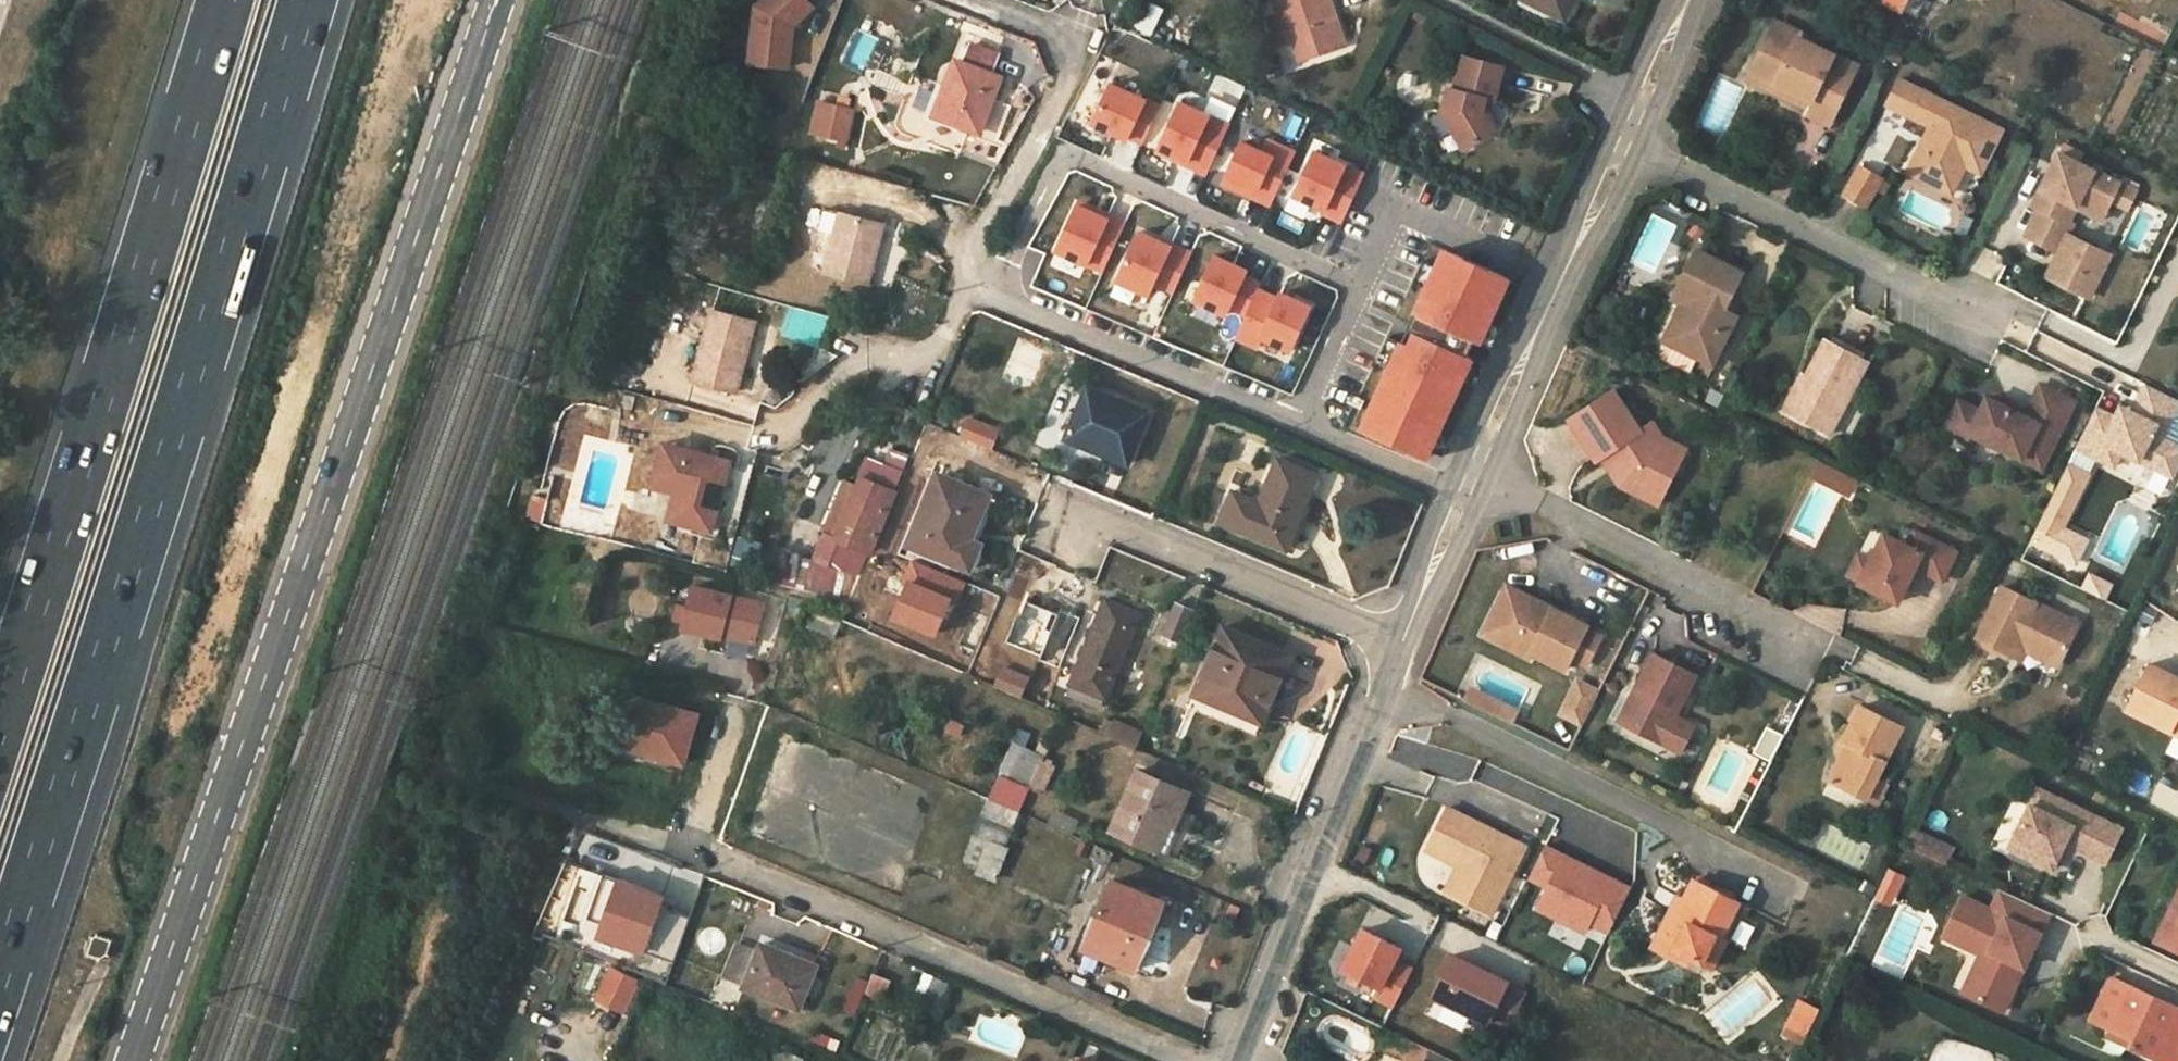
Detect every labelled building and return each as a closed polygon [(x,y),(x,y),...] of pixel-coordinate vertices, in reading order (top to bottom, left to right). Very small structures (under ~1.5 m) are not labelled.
[(759,7),(752,63),(791,68),(796,26),(816,7),(810,0),(767,0),(759,7)] [(1160,8),(1141,0),(1140,0),(1128,26),(1148,35),(1160,8)] [(1325,0),(1269,0),(1273,13),(1280,11),(1296,57),(1340,42),(1325,0)] [(1564,19),(1573,0),(1525,0),(1564,19)] [(1925,0),(1880,0),(1916,18),(1925,0)] [(1771,33),(1795,45),(1800,37),(1802,32),(1778,19),(1771,33)] [(857,30),(844,59),(873,72),(886,43),(857,30)] [(1829,124),(1859,66),(1800,37),(1795,45),(1771,33),(1752,71),(1811,101),(1807,107),(1805,112),(1829,124)] [(963,64),(957,62),(935,116),(976,133),(998,78),(990,75),(997,56),(971,45),(963,64)] [(1461,56),(1454,89),(1445,87),(1442,108),(1457,112),(1453,129),(1450,129),(1463,150),(1497,129),(1486,111),(1482,111),(1484,96),(1489,98),(1493,98),(1500,64),(1461,56)] [(1811,101),(1752,71),(1748,78),(1807,107),(1811,101)] [(1914,85),(1901,78),(1889,102),(1901,109),(1914,85)] [(1990,167),(2008,133),(1914,85),(1901,109),(1933,125),(1909,171),(1938,186),(1953,181),(1964,159),(1971,157),(1990,167)] [(1158,110),(1110,87),(1091,128),(1125,144),(1127,141),(1141,147),(1158,110)] [(1195,113),(1219,124),(1227,107),(1203,96),(1195,113)] [(814,131),(829,136),(837,107),(821,103),(814,131)] [(1205,177),(1228,128),(1219,124),(1195,113),(1178,105),(1157,150),(1186,164),(1184,168),(1205,177)] [(837,107),(829,136),(843,139),(850,111),(837,107)] [(1240,144),(1222,186),(1268,206),(1292,152),(1268,141),(1262,153),(1240,144)] [(1186,164),(1157,150),(1155,154),(1184,168),(1186,164)] [(1311,204),(1324,211),(1323,212),(1343,221),(1365,174),(1314,151),(1293,196),(1311,204)] [(2122,185),(2061,154),(2035,207),(2041,210),(2027,238),(2061,254),(2067,242),(2076,224),(2072,222),(2078,208),(2084,197),(2109,210),(2122,185)] [(1986,176),(1990,167),(1971,157),(1964,159),(1953,181),(1938,186),(1957,195),(1970,168),(1986,176)] [(1887,193),(1893,181),(1862,165),(1846,196),(1868,206),(1877,188),(1887,193)] [(1311,204),(1293,196),(1290,195),(1283,210),(1304,220),(1311,204)] [(2109,210),(2084,197),(2078,208),(2104,221),(2109,210)] [(1107,223),(1109,219),(1078,206),(1077,209),(1107,223)] [(825,208),(820,229),(835,234),(841,213),(825,208)] [(1057,251),(1103,272),(1124,226),(1109,219),(1107,223),(1077,209),(1057,251)] [(1627,262),(1655,274),(1677,224),(1648,211),(1627,262)] [(835,234),(825,270),(868,282),(884,224),(841,213),(835,234)] [(1172,246),(1170,249),(1157,243),(1140,235),(1118,281),(1149,295),(1152,289),(1171,298),(1191,255),(1172,246)] [(1170,249),(1172,246),(1158,240),(1157,243),(1170,249)] [(2067,242),(2061,254),(2049,278),(2091,299),(2109,262),(2067,242)] [(1738,268),(1691,245),(1670,287),(1687,295),(1665,339),(1658,335),(1653,346),(1654,353),(1684,368),(1685,366),(1702,374),(1708,361),(1707,360),(1723,328),(1711,322),(1719,305),(1738,268)] [(1992,283),(2003,263),(1979,249),(1967,270),(1992,283)] [(1391,364),(1362,426),(1426,456),(1430,448),(1441,426),(1463,378),(1473,357),(1468,354),(1475,340),(1480,342),(1490,321),(1509,282),(1444,252),(1437,266),(1427,287),(1411,321),(1408,327),(1416,331),(1408,346),(1401,343),(1391,364)] [(1260,283),(1244,275),(1247,268),(1216,254),(1195,300),(1226,314),(1229,307),(1246,315),(1258,288),(1260,283)] [(1427,287),(1437,266),(1423,259),(1414,281),(1427,287)] [(1670,287),(1667,294),(1677,299),(1658,335),(1665,339),(1687,295),(1670,287)] [(1281,292),(1278,297),(1258,288),(1246,315),(1235,337),(1257,347),(1261,338),(1289,350),(1310,305),(1281,292)] [(1732,311),(1719,305),(1711,322),(1723,328),(1732,311)] [(755,320),(711,308),(692,377),(736,389),(755,320)] [(1490,321),(1480,342),(1493,348),(1504,327),(1490,321)] [(1391,364),(1401,343),(1388,337),(1378,358),(1391,364)] [(1867,361),(1825,339),(1806,375),(1812,379),(1793,414),(1829,433),(1867,361)] [(1486,363),(1473,357),(1463,378),(1476,384),(1486,363)] [(1806,375),(1802,373),(1783,409),(1793,414),(1812,379),(1806,375)] [(1149,412),(1089,386),(1068,433),(1105,449),(1103,455),(1127,465),(1149,412)] [(2077,404),(2043,387),(2028,418),(2021,420),(2012,416),(2015,411),(1989,399),(1983,412),(1961,402),(1948,428),(1970,440),(1973,435),(2044,470),(2077,404)] [(2061,536),(2098,461),(2105,447),(2122,455),(2173,481),(2177,471),(2177,450),(2162,442),(2177,411),(2177,403),(2147,388),(2136,411),(2117,421),(2097,412),(2040,526),(2061,536)] [(1567,418),(1594,459),(1598,456),(1603,453),(1617,474),(1655,492),(1674,454),(1654,443),(1642,426),(1637,429),(1611,389),(1567,418)] [(2028,418),(2015,411),(2012,416),(2021,420),(2028,418)] [(961,416),(953,439),(988,451),(996,427),(961,416)] [(1617,474),(1603,453),(1598,456),(1618,484),(1656,503),(1684,448),(1660,436),(1650,421),(1642,426),(1654,443),(1674,454),(1655,492),(1617,474)] [(1441,426),(1430,448),(1443,454),(1453,432),(1441,426)] [(610,513),(619,445),(578,439),(569,508),(610,513)] [(727,460),(685,449),(661,443),(654,471),(677,477),(674,492),(666,519),(709,530),(727,460)] [(887,464),(904,472),(912,455),(895,447),(887,464)] [(2105,447),(2098,461),(2115,470),(2122,455),(2105,447)] [(1234,491),(1221,522),(1286,551),(1318,477),(1278,459),(1259,503),(1234,491)] [(1845,498),(1854,480),(1812,459),(1803,477),(1845,498)] [(677,477),(654,471),(650,485),(674,492),(677,477)] [(902,564),(935,578),(943,560),(959,566),(965,566),(971,563),(974,560),(976,556),(975,547),(973,543),(969,540),(988,497),(939,475),(902,564)] [(837,540),(859,487),(846,482),(825,535),(837,540)] [(837,540),(872,554),(895,492),(873,483),(869,491),(859,487),(837,540)] [(1907,545),(1883,533),(1870,560),(1860,580),(1859,582),(1897,601),(1914,567),(1941,580),(1955,552),(1914,531),(1907,545)] [(1860,580),(1870,560),(1858,554),(1847,575),(1860,580)] [(850,603),(862,575),(783,556),(772,583),(850,603)] [(2077,590),(2104,600),(2111,582),(2084,572),(2077,590)] [(764,605),(693,586),(682,629),(720,639),(721,635),(754,643),(764,605)] [(2001,587),(1974,642),(2007,658),(2009,654),(2016,640),(2059,661),(2077,625),(2001,587)] [(958,615),(977,623),(986,600),(968,592),(958,615)] [(1539,611),(1501,592),(1498,598),(1537,617),(1539,611)] [(1504,653),(1525,663),(1527,658),(1561,674),(1566,662),(1582,670),(1596,641),(1580,633),(1581,631),(1539,611),(1537,617),(1498,598),(1483,628),(1510,640),(1504,653)] [(1007,642),(1042,656),(1040,660),(1059,668),(1080,617),(1060,609),(1059,613),(1046,608),(1024,599),(1007,642)] [(1070,685),(1072,685),(1102,698),(1105,699),(1141,614),(1106,599),(1070,685)] [(1059,613),(1060,609),(1047,604),(1046,608),(1059,613)] [(1181,642),(1194,612),(1176,605),(1162,634),(1181,642)] [(1264,695),(1282,653),(1223,628),(1194,695),(1261,724),(1272,699),(1264,695)] [(1510,640),(1483,628),(1477,640),(1504,653),(1510,640)] [(2009,654),(2019,659),(2023,650),(2056,666),(2059,661),(2016,640),(2009,654)] [(1290,656),(1282,653),(1264,695),(1272,699),(1290,656)] [(1692,679),(1650,658),(1633,693),(1643,698),(1627,731),(1679,756),(1691,730),(1672,720),(1692,679)] [(2148,665),(2126,711),(2174,735),(2177,736),(2177,680),(2148,665)] [(1002,669),(995,687),(1020,698),(1028,680),(1002,669)] [(1459,706),(1506,727),(1520,698),(1473,676),(1459,706)] [(1098,707),(1102,698),(1072,685),(1068,694),(1098,707)] [(1573,686),(1568,696),(1589,706),(1594,696),(1573,686)] [(636,697),(624,693),(609,754),(661,768),(663,757),(623,746),(636,697)] [(1643,698),(1633,693),(1617,726),(1627,731),(1643,698)] [(1578,729),(1589,706),(1568,696),(1557,719),(1578,729)] [(699,714),(636,697),(623,746),(663,757),(661,768),(683,774),(699,714)] [(1900,732),(1858,711),(1840,747),(1845,749),(1840,760),(1827,786),(1864,804),(1874,785),(1900,732)] [(1135,730),(1122,725),(1117,738),(1130,744),(1135,730)] [(1731,817),(1761,756),(1718,734),(1688,796),(1731,817)] [(2174,735),(2164,754),(2177,760),(2177,736),(2174,735)] [(1030,785),(1044,757),(1024,747),(1009,779),(1029,788),(1030,785)] [(1845,749),(1840,747),(1835,758),(1840,760),(1845,749)] [(1056,762),(1044,757),(1030,785),(1042,791),(1056,762)] [(1110,830),(1146,846),(1157,822),(1166,826),(1182,791),(1137,771),(1110,830)] [(982,798),(1014,811),(1024,787),(992,774),(982,798)] [(1884,790),(1874,785),(1864,804),(1874,809),(1884,790)] [(2121,830),(2038,790),(2014,839),(2039,851),(2034,861),(2052,869),(2064,844),(2105,864),(2121,830)] [(1446,811),(1428,848),(1460,864),(1472,870),(1457,900),(1490,917),(1524,849),(1446,811)] [(1051,812),(1048,825),(1073,830),(1075,817),(1051,812)] [(975,837),(990,843),(1005,850),(1013,830),(983,818),(975,837)] [(1157,822),(1146,846),(1155,850),(1166,826),(1157,822)] [(1950,849),(1908,829),(1901,844),(1943,864),(1950,849)] [(965,860),(980,867),(990,843),(975,837),(965,860)] [(2009,848),(2034,861),(2039,851),(2014,839),(2009,848)] [(994,880),(1005,850),(990,843),(980,867),(978,873),(994,880)] [(1543,848),(1529,877),(1548,887),(1538,907),(1585,931),(1590,922),(1609,931),(1630,892),(1584,869),(1580,875),(1567,869),(1571,862),(1543,848)] [(1580,875),(1584,869),(1571,862),(1567,869),(1580,875)] [(1472,870),(1460,864),(1445,894),(1457,900),(1472,870)] [(606,917),(620,879),(604,874),(590,912),(606,917)] [(664,895),(620,879),(606,917),(599,935),(674,962),(691,917),(669,909),(660,906),(662,901),(664,895)] [(1083,947),(1130,966),(1141,942),(1146,944),(1163,903),(1112,881),(1083,947)] [(1679,913),(1672,910),(1660,934),(1679,943),(1675,953),(1688,959),(1711,970),(1724,944),(1719,942),(1738,904),(1693,883),(1684,902),(1679,913)] [(2002,1011),(2049,914),(1998,890),(1989,910),(1960,896),(1941,936),(1978,954),(1970,971),(1984,978),(1974,998),(2002,1011)] [(2177,952),(2177,895),(2156,942),(2177,952)] [(1678,899),(1672,910),(1679,913),(1684,902),(1678,899)] [(660,906),(669,909),(671,904),(662,901),(660,906)] [(1340,968),(1380,988),(1375,998),(1393,1007),(1412,969),(1394,960),(1400,948),(1361,928),(1340,968)] [(1660,934),(1653,949),(1685,965),(1688,959),(1675,953),(1679,943),(1660,934)] [(1149,945),(1146,944),(1141,942),(1130,966),(1139,970),(1149,945)] [(762,943),(760,948),(779,956),(782,952),(762,943)] [(779,956),(760,948),(745,987),(799,1008),(816,966),(782,952),(779,956)] [(1526,993),(1507,984),(1508,981),(1452,955),(1433,996),(1446,1002),(1470,1014),(1475,1027),(1488,1023),(1508,1032),(1526,993)] [(638,985),(609,970),(593,1002),(621,1016),(638,985)] [(1984,978),(1970,971),(1960,992),(1974,998),(1984,978)] [(885,986),(858,972),(838,1010),(850,1017),(862,994),(877,1002),(885,986)] [(2129,988),(2115,982),(2096,1024),(2110,1030),(2129,988)] [(2110,1030),(2135,1042),(2132,1049),(2158,1060),(2177,1060),(2177,1010),(2129,988),(2110,1030)] [(1462,1031),(1470,1014),(1446,1002),(1437,1019),(1462,1031)] [(1781,1036),(1801,1045),(1817,1011),(1798,1002),(1781,1036)] [(2107,1037),(2132,1049),(2135,1042),(2110,1030),(2107,1037)] [(808,1032),(806,1044),(835,1049),(837,1037),(808,1032)]
